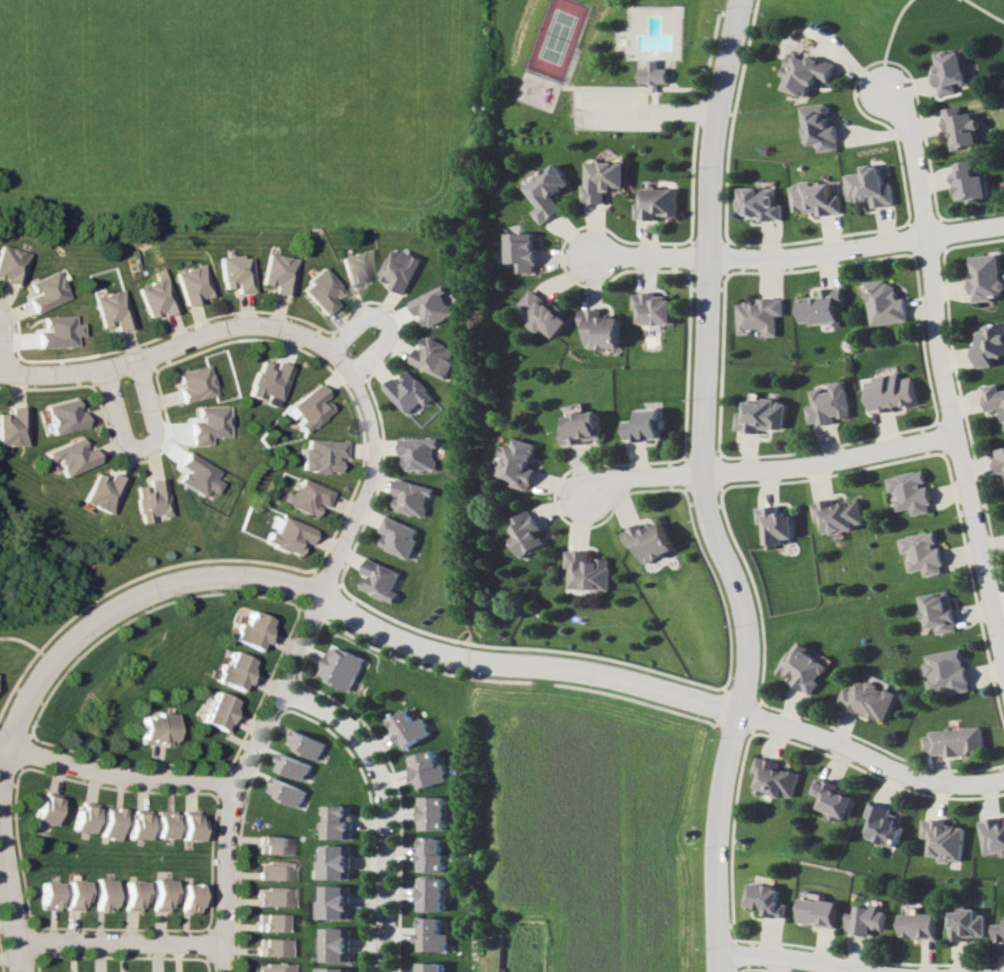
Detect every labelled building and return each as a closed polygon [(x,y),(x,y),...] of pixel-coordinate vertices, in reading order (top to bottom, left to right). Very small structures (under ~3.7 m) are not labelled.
[(787,89),(811,97),(817,78),(831,82),(837,64),(794,50),(786,74),(792,76),(787,89)] [(970,81),(965,50),(937,53),(939,71),(937,71),(940,95),(959,92),(957,83),(970,81)] [(671,68),(661,68),(661,60),(652,60),(651,68),(642,67),(642,83),(670,84),(671,68)] [(803,106),(807,144),(821,143),(822,151),(842,149),(839,124),(833,125),(831,103),(803,106)] [(945,109),(952,150),(981,145),(978,129),(981,128),(978,112),(965,114),(963,106),(945,109)] [(955,163),(961,200),(970,199),(970,202),(992,199),(988,174),(982,175),(980,160),(955,163)] [(609,203),(609,188),(627,189),(628,162),(588,161),(587,203),(609,203)] [(545,224),(568,208),(558,195),(574,184),(559,163),(527,186),(542,207),(536,211),(545,224)] [(849,174),(852,201),(874,199),(875,207),(898,205),(895,183),(887,184),(885,164),(867,166),(867,172),(849,174)] [(796,212),(820,210),(820,215),(845,213),(843,195),(834,195),(833,180),(794,184),(796,212)] [(777,188),(740,187),(739,213),(749,213),(749,219),(784,220),(785,204),(777,204),(777,188)] [(661,215),(680,216),(681,189),(645,188),(645,203),(638,203),(637,219),(661,220),(661,215)] [(512,233),(512,263),(524,263),(524,272),(540,272),(540,233),(512,233)] [(23,285),(31,252),(2,245),(0,252),(0,280),(23,285)] [(410,294),(427,260),(399,246),(382,279),(410,294)] [(345,289),(374,280),(364,248),(335,257),(345,289)] [(287,297),(295,259),(265,253),(259,284),(270,286),(268,293),(287,297)] [(1003,299),(1003,256),(1003,254),(975,256),(976,277),(973,277),(974,301),(1003,299)] [(248,255),(219,257),(220,289),(234,288),(234,293),(250,292),(248,255)] [(185,305),(214,296),(203,263),(174,272),(185,305)] [(296,288),(321,316),(334,304),(330,300),(340,290),(318,267),(296,288)] [(137,287),(149,319),(178,309),(163,268),(153,272),(156,280),(137,287)] [(72,299),(61,271),(30,282),(35,295),(30,297),(36,313),(72,299)] [(875,325),(912,322),(909,298),(902,299),(900,280),(870,283),(875,325)] [(428,328),(461,315),(449,286),(416,300),(428,328)] [(803,323),(812,322),(812,325),(834,322),(834,327),(845,326),(842,306),(848,305),(845,286),(822,289),(823,295),(800,298),(803,323)] [(522,304),(540,318),(534,325),(544,333),(548,329),(559,338),(575,319),(536,287),(522,304)] [(95,297),(104,328),(118,324),(119,330),(134,326),(124,289),(95,297)] [(636,311),(642,311),(642,323),(677,324),(677,299),(669,299),(669,293),(636,293),(636,311)] [(739,332),(766,332),(766,336),(779,336),(779,316),(785,316),(785,298),(759,298),(759,302),(739,302),(739,332)] [(624,348),(625,317),(605,317),(606,309),(584,309),(583,326),(590,326),(590,348),(624,348)] [(45,316),(45,331),(39,331),(40,347),(79,346),(78,336),(84,336),(83,323),(76,323),(76,315),(45,316)] [(998,366),(996,357),(1003,356),(1003,325),(978,328),(982,367),(998,366)] [(416,364),(453,380),(461,361),(457,359),(461,349),(429,335),(416,364)] [(274,407),(286,366),(257,358),(246,395),(260,399),(259,403),(274,407)] [(180,403),(214,394),(207,365),(173,374),(180,403)] [(431,405),(440,397),(415,370),(404,381),(400,377),(389,388),(413,414),(427,401),(431,405)] [(922,405),(917,376),(904,378),(903,372),(880,376),(881,381),(868,382),(873,412),(922,405)] [(815,391),(817,405),(811,406),(814,426),(840,422),(839,419),(854,416),(849,380),(833,383),(834,388),(815,391)] [(287,419),(290,416),(302,432),(329,411),(319,399),(323,395),(314,383),(279,410),(287,419)] [(1003,409),(1003,390),(1003,384),(987,386),(990,411),(1003,409)] [(82,410),(79,411),(75,398),(45,405),(52,435),(86,426),(82,410)] [(741,431),(765,433),(765,428),(789,429),(791,401),(769,399),(769,400),(752,399),(751,413),(742,412),(741,431)] [(26,407),(10,407),(10,414),(0,413),(0,445),(25,446),(26,407)] [(609,439),(604,411),(572,416),(574,427),(567,428),(570,445),(609,439)] [(43,452),(47,462),(55,459),(61,477),(97,463),(91,447),(84,450),(79,437),(43,452)] [(407,470),(440,470),(441,446),(444,446),(444,439),(407,438),(407,470)] [(538,491),(543,470),(539,469),(545,444),(522,438),(520,447),(514,445),(506,475),(521,479),(519,486),(538,491)] [(340,440),(302,440),(302,447),(297,447),(297,472),(334,472),(335,458),(340,458),(340,440)] [(902,511),(915,508),(916,515),(936,512),(931,484),(930,484),(928,470),(891,477),(893,492),(898,491),(902,511)] [(108,514),(124,480),(107,472),(105,477),(94,472),(80,501),(108,514)] [(169,515),(164,477),(149,479),(149,484),(133,486),(138,523),(151,521),(151,517),(169,515)] [(322,507),(329,491),(294,477),(287,495),(279,492),(275,502),(311,516),(316,505),(322,507)] [(440,488),(404,479),(396,509),(429,517),(434,496),(438,497),(440,488)] [(816,502),(820,524),(827,523),(829,533),(869,526),(864,500),(840,504),(839,498),(816,502)] [(799,512),(786,513),(786,506),(762,506),(763,524),(771,523),(772,549),(783,549),(782,544),(790,544),(790,538),(800,538),(799,512)] [(519,538),(530,557),(553,545),(546,532),(549,530),(538,510),(516,522),(524,535),(519,538)] [(388,536),(383,546),(413,559),(425,529),(389,515),(382,533),(388,536)] [(312,529),(278,516),(277,520),(269,518),(265,528),(266,528),(261,543),(295,556),(300,543),(306,545),(312,529)] [(643,544),(652,564),(683,550),(670,521),(652,529),(650,523),(629,532),(636,547),(643,544)] [(915,571),(927,569),(929,576),(949,572),(944,546),(942,547),(939,531),(903,538),(906,552),(911,552),(915,571)] [(576,589),(617,590),(618,559),(595,559),(595,551),(573,550),(572,567),(576,568),(576,589)] [(397,603),(401,591),(397,589),(404,571),(370,558),(364,573),(369,574),(363,589),(397,603)] [(926,595),(930,628),(941,627),(942,633),(960,631),(955,591),(926,595)] [(239,625),(235,624),(228,639),(258,652),(271,621),(246,610),(239,625)] [(828,682),(825,680),(836,663),(805,641),(784,670),(799,681),(799,682),(818,696),(828,682)] [(367,659),(334,645),(320,677),(354,691),(367,659)] [(973,691),(968,649),(929,654),(932,677),(931,677),(933,691),(952,689),(952,694),(973,691)] [(253,661),(228,651),(222,666),(217,664),(211,680),(240,692),(253,661)] [(902,693),(893,689),(896,681),(867,670),(860,690),(851,687),(844,704),(891,722),(902,693)] [(236,702),(210,691),(197,722),(222,733),(236,702)] [(434,734),(426,717),(416,722),(410,709),(390,718),(405,748),(434,734)] [(171,713),(153,712),(153,717),(137,716),(137,743),(170,744),(171,713)] [(926,732),(928,757),(987,752),(985,727),(926,732)] [(288,745),(321,761),(329,743),(296,728),(288,745)] [(445,764),(441,765),(437,749),(410,757),(420,790),(451,781),(445,764)] [(278,769),(307,781),(314,764),(285,752),(278,769)] [(807,773),(786,767),(787,763),(764,756),(760,772),(766,774),(761,790),(799,801),(807,773)] [(308,790),(274,776),(267,793),(301,807),(308,790)] [(853,819),(862,793),(822,778),(817,793),(828,797),(823,808),(853,819)] [(49,826),(57,798),(39,793),(30,820),(49,826)] [(449,796),(421,797),(422,830),(449,830),(449,796)] [(897,809),(873,801),(869,816),(875,818),(869,837),(900,847),(909,818),(895,814),(897,809)] [(71,830),(90,832),(93,804),(74,802),(71,830)] [(354,839),(355,806),(328,805),(328,838),(354,839)] [(120,809),(102,806),(97,838),(115,840),(120,809)] [(197,840),(198,811),(179,810),(179,840),(197,840)] [(144,839),(145,812),(126,811),(125,838),(144,839)] [(153,838),(171,838),(171,811),(153,811),(153,838)] [(987,855),(1003,852),(1003,817),(981,821),(987,855)] [(966,861),(968,826),(950,825),(950,820),(925,819),(924,837),(934,838),(933,855),(942,856),(942,860),(966,861)] [(256,853),(288,854),(288,837),(257,835),(256,853)] [(447,872),(448,853),(443,853),(443,838),(421,837),(420,871),(447,872)] [(322,878),(353,879),(354,846),(327,845),(326,861),(322,861),(322,878)] [(291,880),(291,862),(255,862),(255,879),(291,880)] [(92,910),(111,910),(111,879),(93,878),(92,910)] [(447,911),(447,878),(421,878),(420,911),(447,911)] [(150,911),(168,911),(168,880),(150,880),(150,911)] [(82,881),(63,881),(63,910),(82,910),(82,881)] [(122,909),(141,909),(141,881),(121,881),(122,909)] [(56,909),(56,882),(38,882),(38,909),(56,909)] [(782,901),(784,888),(753,883),(749,906),(764,909),(763,914),(787,919),(790,903),(782,901)] [(196,911),(196,884),(178,884),(178,911),(196,911)] [(321,918),(352,919),(353,886),(326,885),(326,901),(321,901),(321,918)] [(290,906),(290,887),(254,887),(254,906),(290,906)] [(841,901),(823,899),(823,893),(805,891),(801,923),(838,927),(841,901)] [(887,930),(891,910),(860,905),(858,913),(852,912),(849,932),(874,937),(875,928),(887,930)] [(970,941),(970,936),(990,936),(990,915),(982,915),(982,909),(972,909),(972,905),(961,905),(961,912),(955,912),(954,941),(970,941)] [(281,932),(281,914),(255,913),(255,931),(281,932)] [(904,913),(903,938),(941,938),(941,914),(904,913)] [(419,950),(451,951),(452,933),(442,933),(442,918),(420,917),(419,950)] [(354,962),(354,928),(327,927),(326,961),(354,962)] [(286,939),(254,938),(254,956),(285,956),(286,939)] [(447,963),(423,962),(423,971),(418,971),(446,971),(447,963)] [(289,964),(254,963),(254,971),(289,971),(289,964)]
